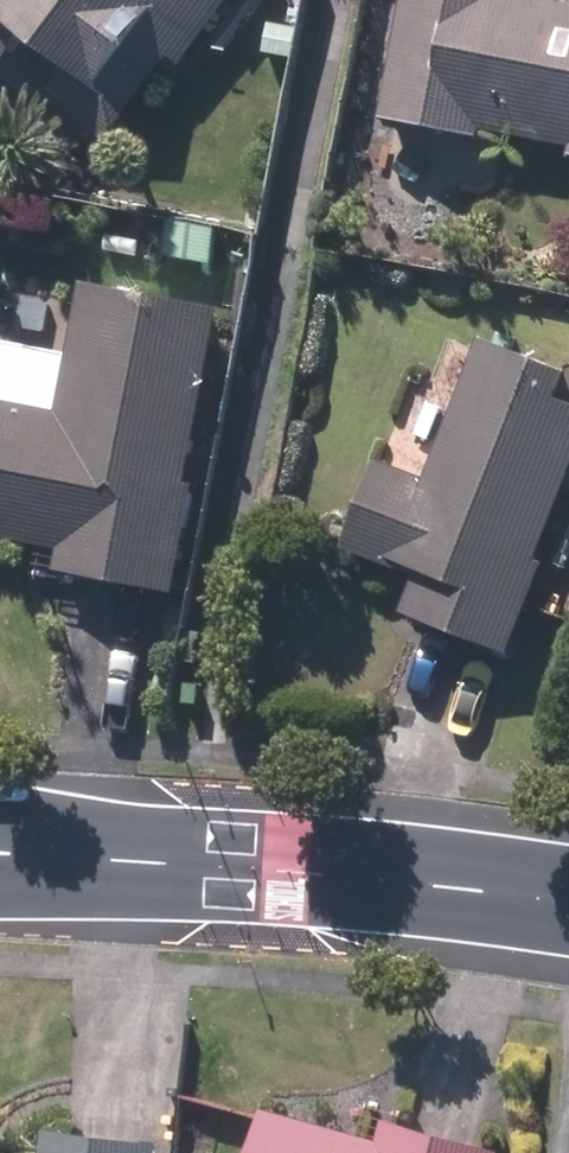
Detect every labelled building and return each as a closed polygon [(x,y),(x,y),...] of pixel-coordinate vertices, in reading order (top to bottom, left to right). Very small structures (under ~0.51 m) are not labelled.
[(117,141),(181,59),(191,67),(243,0),(0,0),(0,52),(14,64),(39,32),(82,66),(59,96),(117,141)] [(567,2),(555,0),(402,0),(379,122),(473,140),(475,131),(568,149),(568,0),(567,0),(567,2)] [(172,256),(207,262),(213,230),(177,224),(172,256)] [(185,593),(205,490),(199,490),(234,313),(98,286),(72,419),(0,405),(0,532),(75,547),(71,570),(128,582),(185,593)] [(517,657),(553,568),(544,564),(568,503),(568,372),(496,344),(440,485),(391,465),(359,545),(431,574),(415,616),(465,636),(517,657)] [(508,1148),(443,1130),(400,1118),(395,1139),(276,1105),(263,1152),(506,1152),(508,1148)] [(170,1140),(127,1135),(60,1126),(56,1152),(168,1152),(170,1140)]
